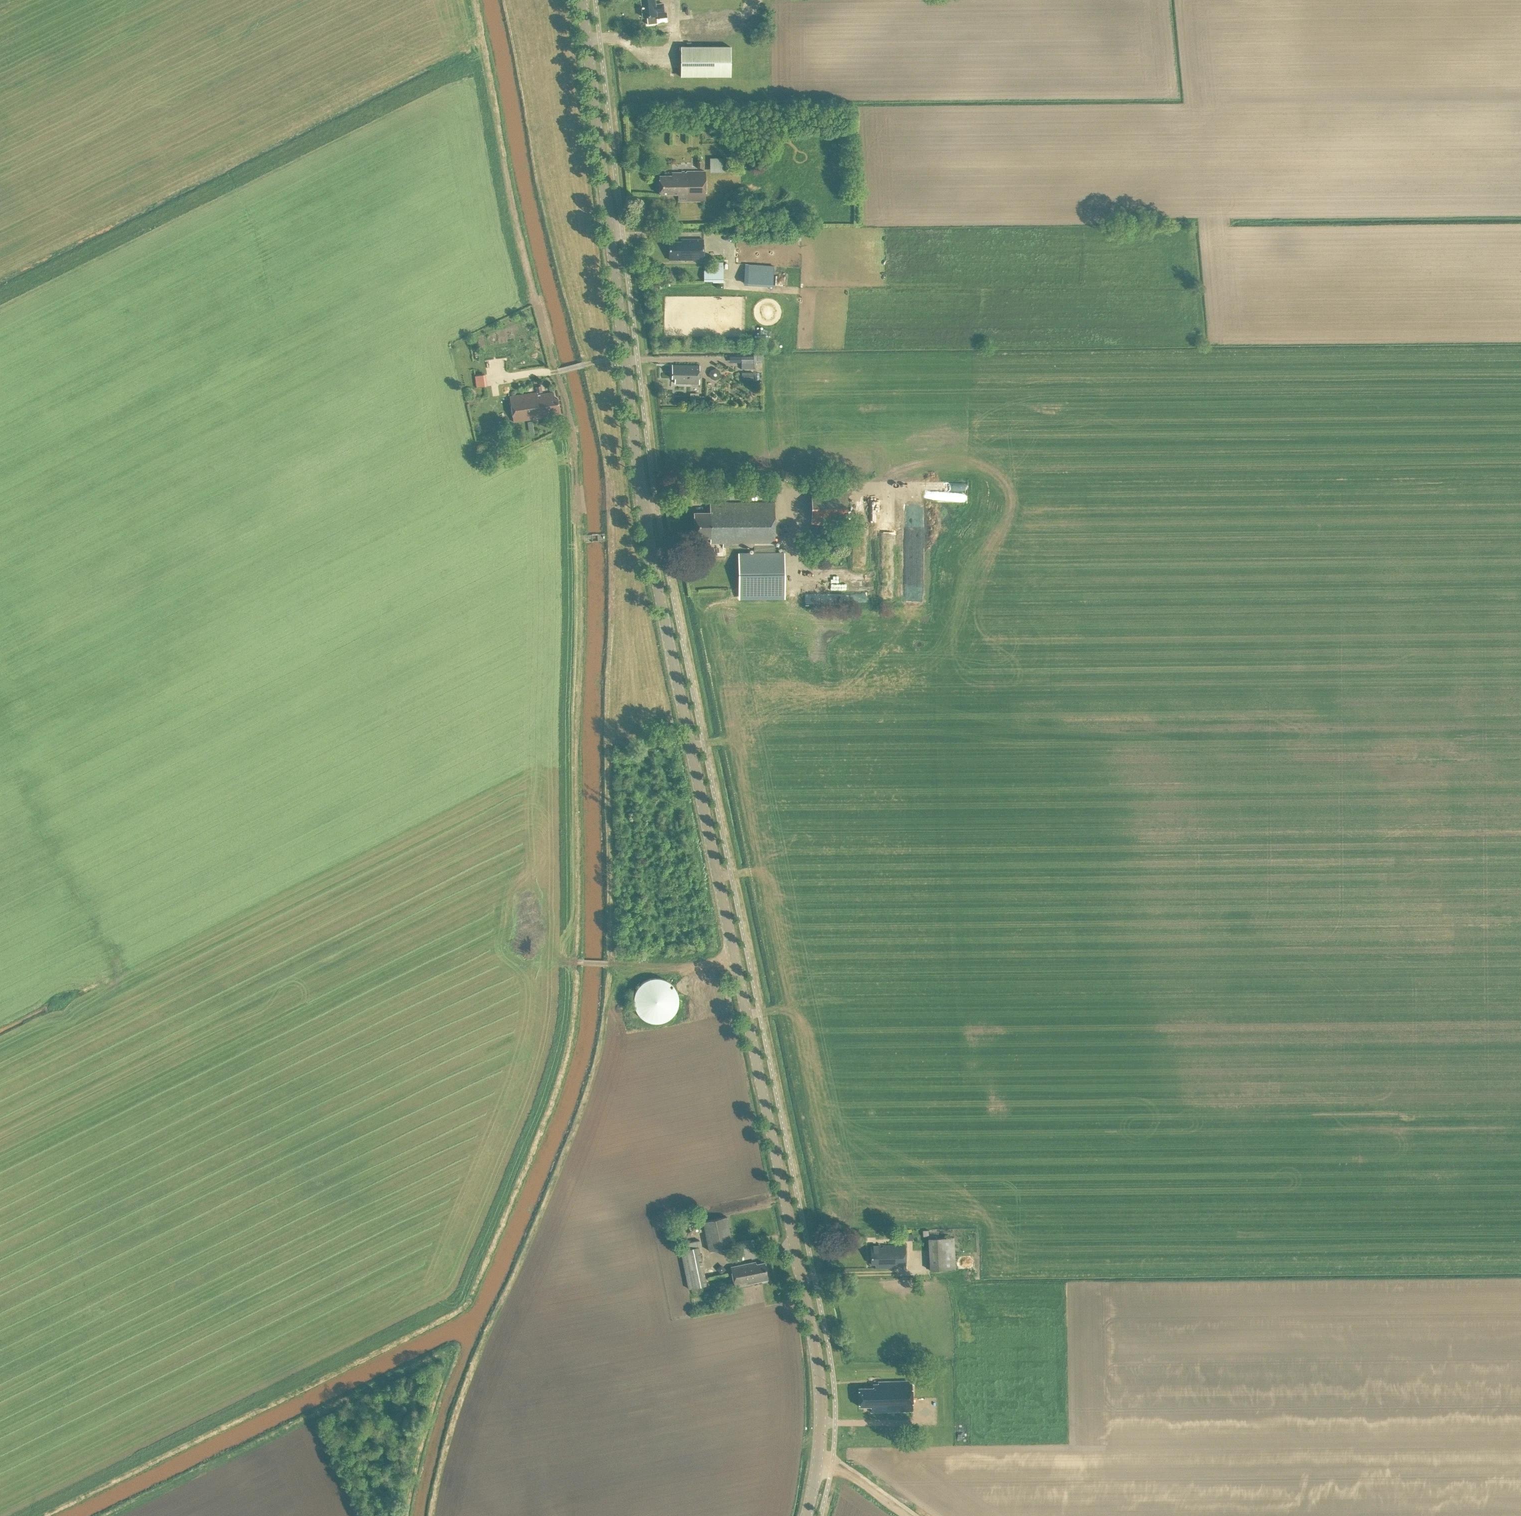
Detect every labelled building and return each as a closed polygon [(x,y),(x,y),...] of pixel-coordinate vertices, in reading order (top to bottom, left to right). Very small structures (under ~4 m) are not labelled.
[(664,10),(664,3),(656,4),(655,0),(641,0),(642,16),(656,15),(656,11),(664,10)] [(730,46),(680,46),(680,77),(730,77),(730,46)] [(707,172),(720,172),(719,157),(707,158),(707,172)] [(705,201),(705,171),(681,171),(681,173),(672,173),(672,176),(659,176),(659,194),(678,194),(678,201),(705,201)] [(669,260),(703,259),(703,239),(682,240),(682,242),(673,242),(673,245),(669,245),(669,260)] [(712,282),(723,282),(723,262),(712,262),(712,282)] [(747,270),(746,285),(773,287),(774,271),(774,265),(748,264),(747,270)] [(753,355),(742,355),(742,369),(753,369),(753,355)] [(700,383),(701,365),(673,363),(672,377),(674,378),(674,382),(700,383)] [(473,375),(473,386),(484,386),(483,374),(473,375)] [(547,414),(558,412),(556,396),(553,397),(553,392),(537,394),(537,391),(542,391),(541,385),(534,385),(535,392),(508,395),(512,421),(548,416),(547,414)] [(952,491),(952,482),(932,482),(932,489),(933,489),(933,501),(965,501),(965,491),(952,491)] [(848,492),(812,491),(812,525),(848,526),(848,492)] [(754,546),(775,546),(775,503),(710,503),(710,512),(695,512),(695,537),(710,537),(710,543),(723,543),(723,546),(754,546)] [(786,596),(785,553),(775,553),(775,546),(754,546),(754,554),(739,554),(740,597),(786,596)] [(920,582),(919,571),(904,572),(904,583),(920,582)] [(647,982),(644,984),(642,986),(640,988),(638,990),(637,993),(636,996),(636,999),(636,1002),(637,1005),(638,1008),(639,1010),(641,1013),(643,1015),(646,1016),(649,1018),(651,1018),(654,1019),(657,1018),(660,1018),(663,1017),(666,1015),(668,1013),(670,1011),(672,1009),(673,1006),(674,1003),(674,1000),(674,997),(673,994),(672,991),(671,989),(669,986),(667,984),(664,983),(661,981),(658,981),(655,980),(652,980),(650,981),(647,982)] [(728,1217),(704,1222),(710,1251),(734,1246),(728,1217)] [(930,1270),(955,1269),(954,1237),(929,1238),(930,1270)] [(875,1268),(905,1268),(905,1244),(871,1245),(871,1263),(875,1263),(875,1268)] [(708,1285),(700,1246),(681,1250),(689,1289),(708,1285)] [(735,1286),(768,1280),(765,1263),(751,1265),(751,1262),(731,1266),(735,1286)] [(871,1412),(913,1410),(911,1380),(880,1382),(880,1383),(873,1383),(873,1386),(858,1387),(859,1405),(871,1405),(871,1412)]
